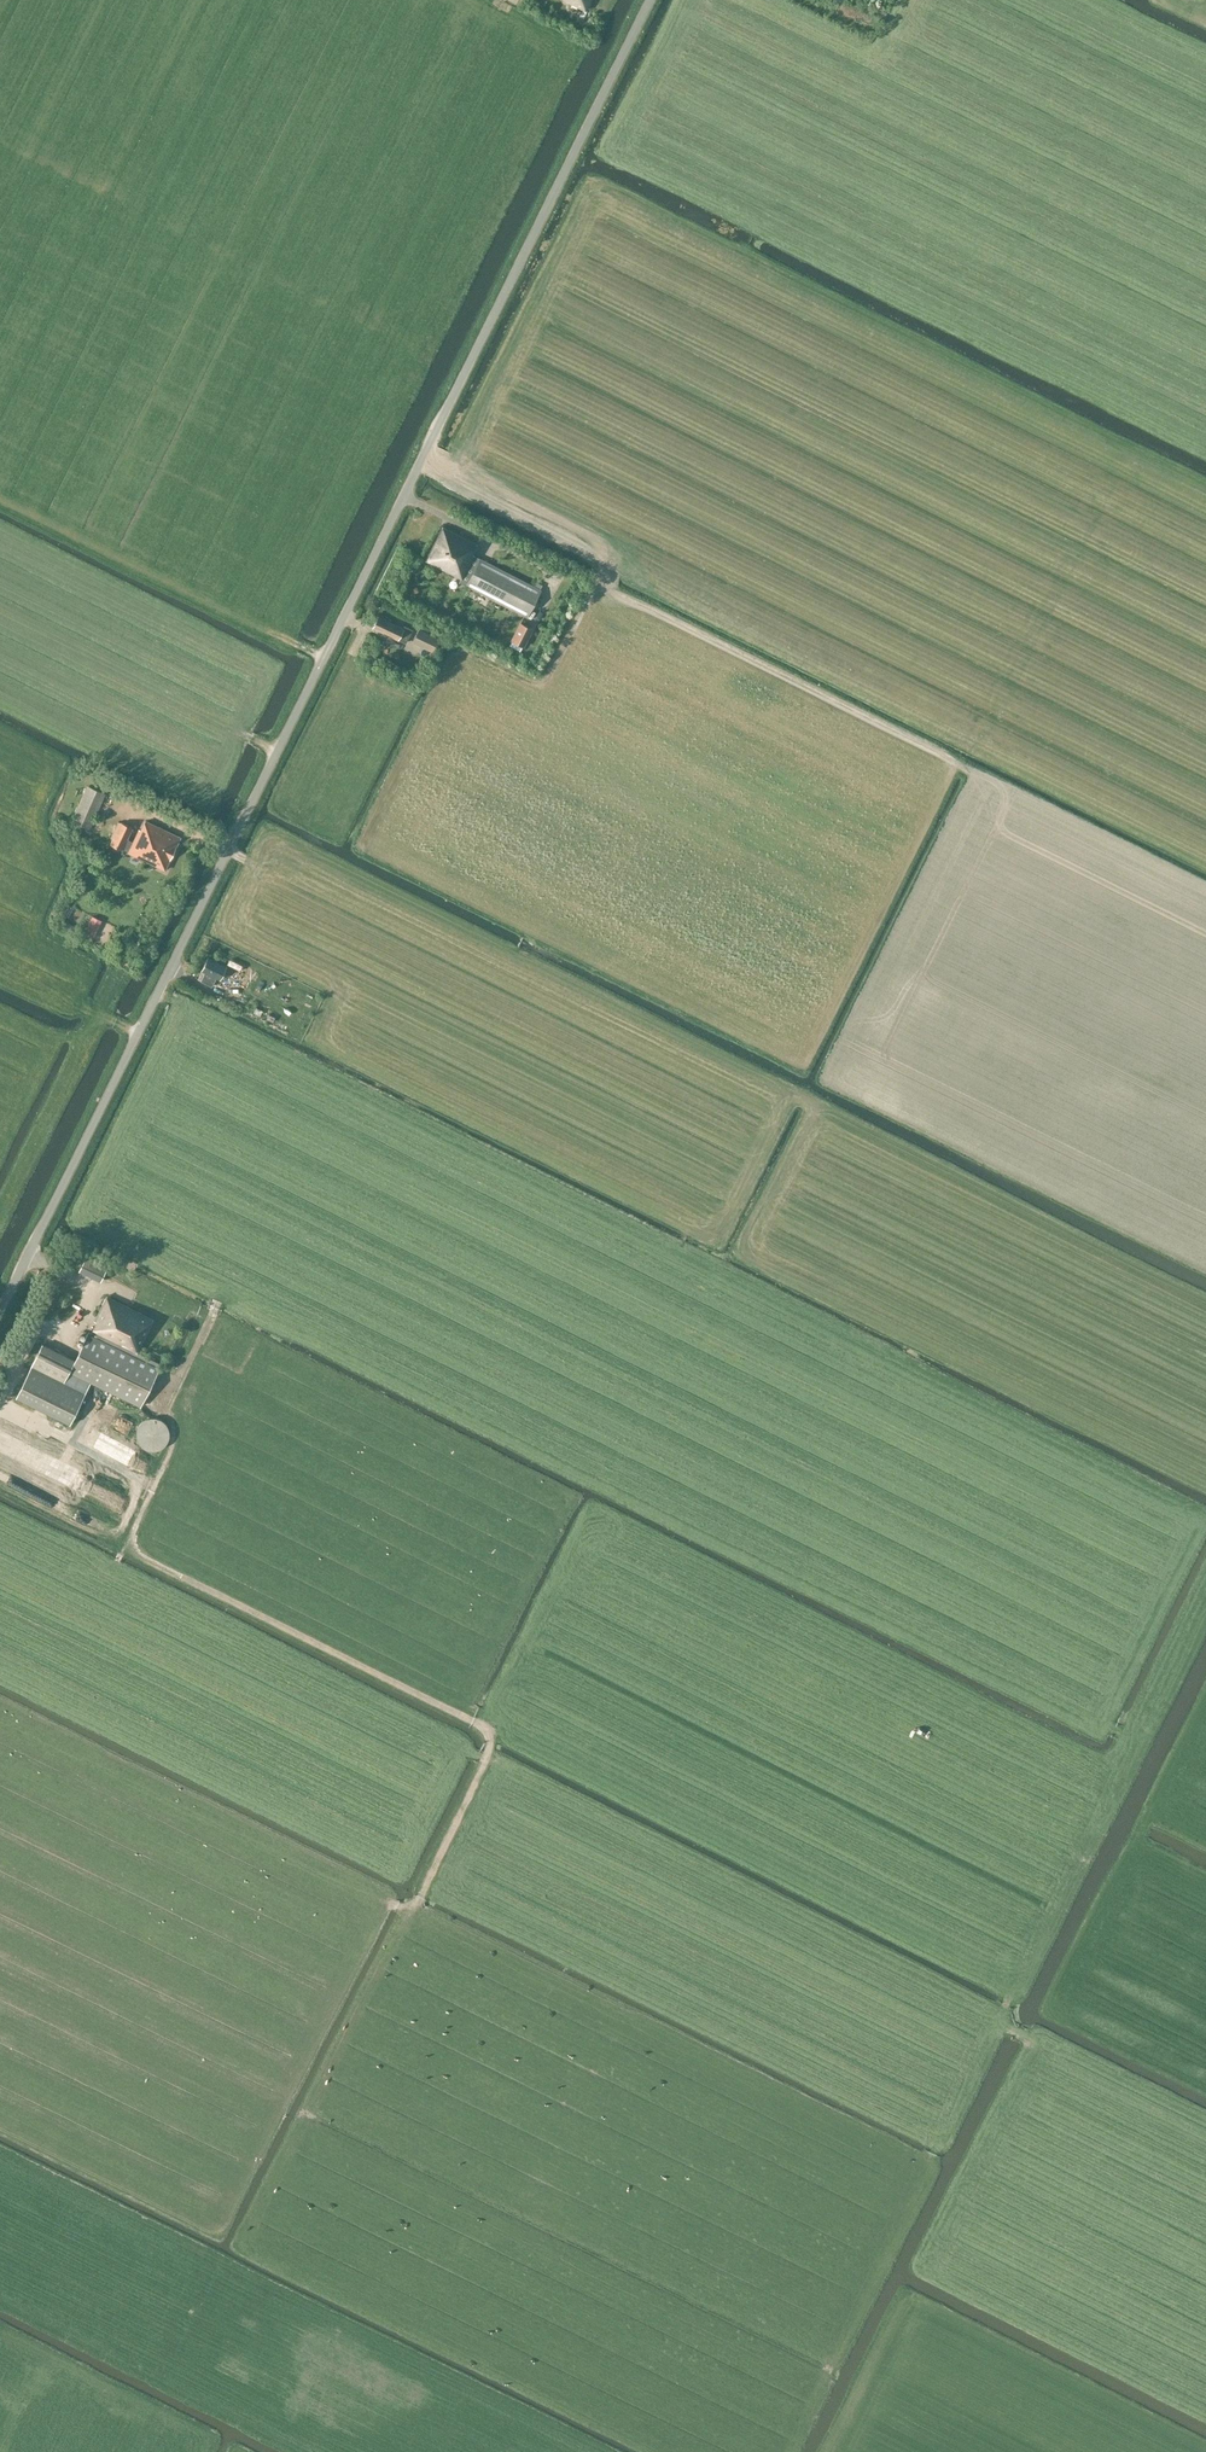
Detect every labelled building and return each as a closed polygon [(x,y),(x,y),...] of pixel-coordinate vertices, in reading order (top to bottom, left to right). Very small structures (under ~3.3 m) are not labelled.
[(585,10),(591,0),(565,0),(585,10)] [(443,527),(426,560),(458,577),(457,581),(527,617),(542,590),(540,589),(542,585),(536,581),(534,585),(480,557),(480,558),(475,555),(474,554),(473,554),(477,544),(443,527)] [(399,640),(406,643),(413,629),(404,625),(403,627),(378,615),(372,628),(399,640)] [(520,621),(510,640),(524,646),(533,628),(520,621)] [(418,627),(411,641),(432,650),(438,637),(418,627)] [(87,786),(72,821),(90,829),(106,794),(87,786)] [(145,822),(141,831),(139,830),(128,853),(165,870),(180,838),(145,822)] [(99,901),(95,908),(105,913),(108,906),(99,901)] [(102,920),(92,915),(83,933),(93,938),(102,920)] [(109,917),(104,926),(111,929),(116,921),(109,917)] [(208,957),(202,969),(205,971),(201,980),(212,986),(216,977),(220,978),(226,966),(208,957)] [(100,1282),(109,1262),(88,1251),(78,1271),(100,1282)] [(43,1343),(31,1366),(16,1398),(71,1427),(86,1394),(64,1382),(69,1372),(141,1407),(160,1368),(157,1366),(159,1362),(138,1352),(154,1319),(106,1295),(94,1320),(96,1321),(92,1332),(89,1330),(75,1359),(43,1343)] [(169,1439),(170,1436),(170,1434),(170,1431),(169,1428),(168,1426),(166,1423),(164,1421),(162,1420),(159,1418),(157,1417),(154,1417),(151,1417),(148,1418),(146,1419),(143,1420),(141,1422),(139,1424),(138,1427),(137,1429),(137,1432),(137,1435),(137,1438),(138,1441),(139,1443),(141,1445),(143,1447),(146,1449),(148,1450),(151,1450),(154,1450),(157,1450),(159,1449),(162,1448),(164,1446),(166,1444),(168,1442),(169,1439)]
